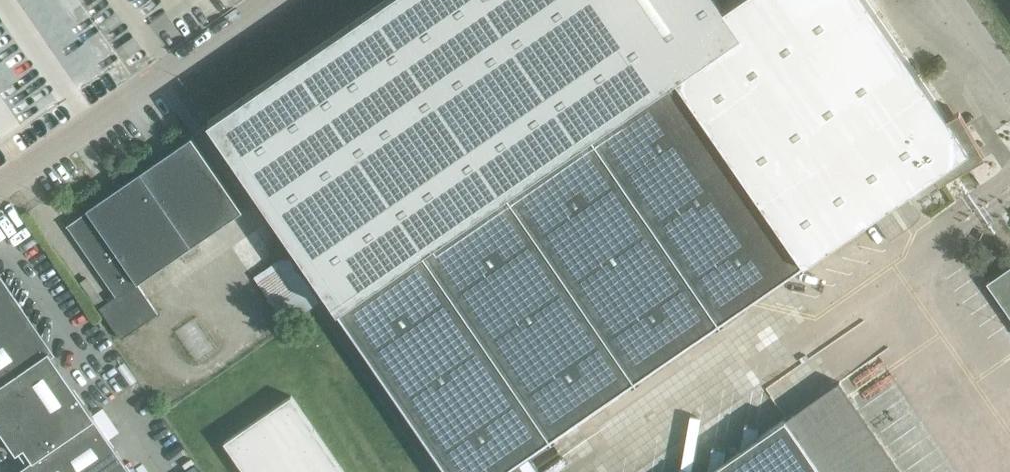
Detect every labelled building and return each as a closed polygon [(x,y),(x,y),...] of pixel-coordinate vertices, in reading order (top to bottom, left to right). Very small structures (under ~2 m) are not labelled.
[(207,122),(335,308),(449,471),(522,471),(515,460),(586,412),(598,403),(668,355),(682,345),(752,297),(767,287),(803,262),(910,188),(969,148),(867,0),(734,0),(723,8),(717,0),(384,0),(207,122)] [(134,283),(239,211),(189,137),(83,210),(84,212),(64,226),(113,297),(97,308),(118,340),(154,313),(134,283)] [(988,283),(1009,314),(1009,267),(988,283)] [(25,465),(23,471),(129,471),(0,284),(0,429),(25,465)] [(839,381),(706,471),(902,471),(839,381)] [(289,395),(223,442),(244,471),(343,471),(289,395)]
